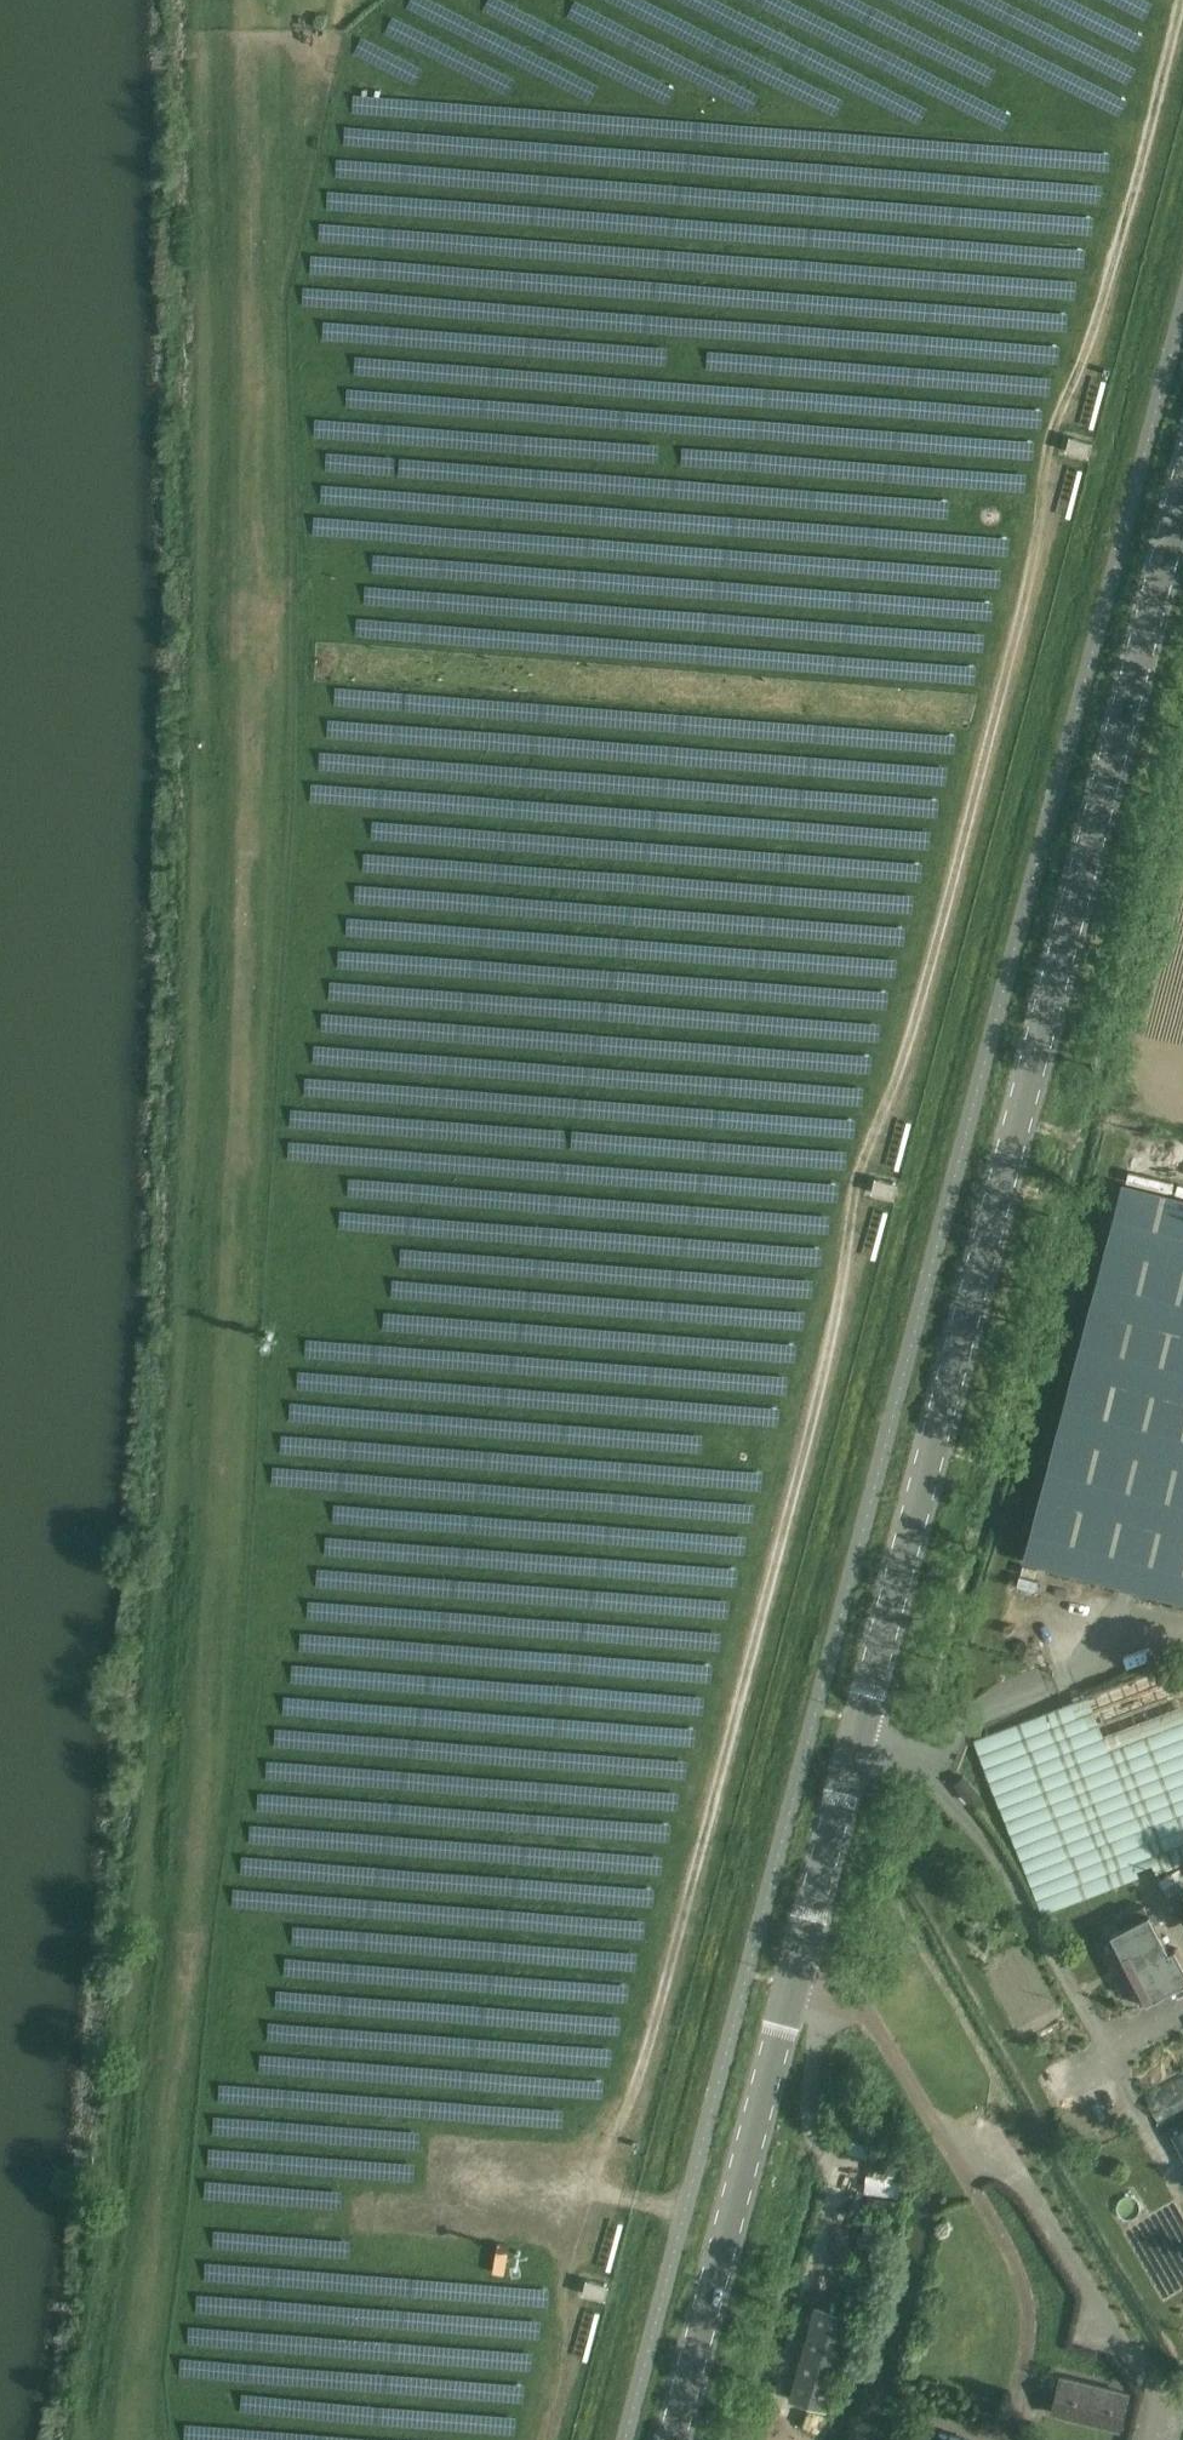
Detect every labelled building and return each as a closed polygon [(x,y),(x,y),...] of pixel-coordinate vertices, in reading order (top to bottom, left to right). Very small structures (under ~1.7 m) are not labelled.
[(1069,436),(1065,450),(1087,456),(1091,442),(1069,436)] [(874,1177),(871,1191),(893,1197),(897,1183),(874,1177)] [(1073,1366),(1022,1560),(1182,1602),(1182,1198),(1122,1182),(1073,1366)] [(1088,1695),(1149,1855),(1152,1863),(1156,1873),(1182,1862),(1182,1682),(1175,1662),(1088,1695)] [(1136,1868),(1152,1863),(1149,1855),(1088,1695),(975,1738),(1041,1913),(1139,1876),(1136,1868)] [(953,1785),(970,1803),(981,1793),(964,1775),(953,1785)] [(1182,1900),(1182,1879),(1177,1868),(1158,1879),(1173,1905),(1182,1900)] [(1109,1933),(1133,1979),(1129,1982),(1141,2004),(1146,2002),(1155,1997),(1173,1987),(1178,1995),(1182,1993),(1182,1964),(1174,1947),(1168,1951),(1148,1913),(1109,1933)] [(1143,2096),(1160,2126),(1182,2114),(1182,2074),(1143,2096)] [(839,2135),(879,2147),(885,2129),(870,2123),(873,2116),(848,2106),(839,2135)] [(1171,2135),(1182,2156),(1182,2128),(1171,2135)] [(586,2279),(582,2293),(605,2299),(608,2285),(586,2279)] [(815,2302),(788,2397),(828,2408),(855,2314),(815,2302)] [(1130,2391),(1059,2374),(1050,2413),(1120,2431),(1130,2391)]
